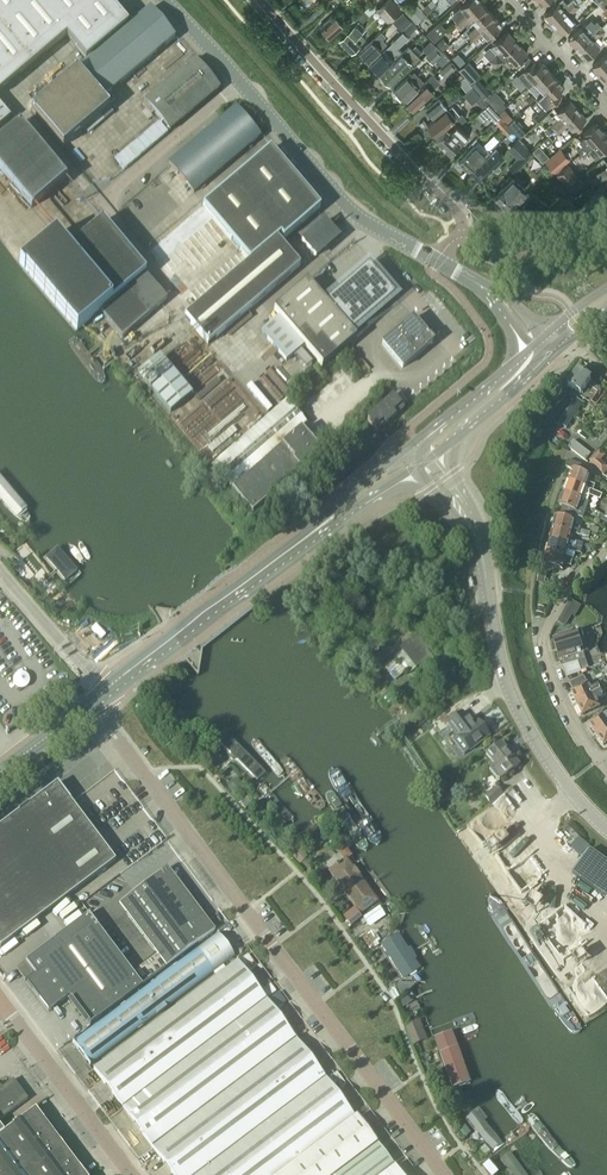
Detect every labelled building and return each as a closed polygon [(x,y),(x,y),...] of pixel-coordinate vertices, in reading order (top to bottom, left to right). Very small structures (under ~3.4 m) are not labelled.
[(68,40),(85,62),(128,25),(107,0),(0,0),(0,95),(68,40)] [(374,1),(378,6),(376,8),(387,21),(400,9),(392,0),(375,0),(374,1)] [(437,3),(434,0),(429,0),(426,3),(431,8),(437,3)] [(451,15),(454,18),(457,22),(481,0),(480,0),(466,0),(459,6),(460,7),(451,15)] [(473,21),(487,8),(481,0),(457,22),(460,26),(469,17),(473,21)] [(581,0),(571,0),(563,8),(558,2),(544,14),(552,23),(576,3),(577,3),(581,0)] [(426,3),(420,8),(414,1),(404,10),(416,23),(426,14),(425,13),(431,8),(426,3)] [(579,6),(577,3),(576,3),(552,23),(561,32),(574,20),(569,15),(579,6)] [(470,37),(494,15),(487,8),(473,21),(476,25),(467,33),(470,37)] [(86,62),(30,109),(61,147),(108,107),(101,99),(103,98),(108,93),(174,38),(163,24),(159,20),(150,9),(129,27),(86,62)] [(337,20),(343,14),(339,10),(333,15),(319,28),(329,39),(343,26),(337,20)] [(359,20),(361,22),(368,15),(364,10),(355,18),(358,21),(359,20)] [(400,26),(409,18),(403,11),(394,19),(400,26)] [(486,36),(501,23),(494,15),(470,37),(473,40),(482,32),(486,36)] [(598,23),(599,23),(596,19),(588,27),(589,28),(585,31),(582,26),(568,38),(570,40),(569,42),(572,45),(574,45),(577,48),(601,27),(598,23)] [(360,32),(366,27),(361,22),(359,20),(358,21),(353,26),(338,39),(350,52),(359,44),(365,37),(360,32)] [(414,23),(413,22),(412,21),(403,30),(409,35),(417,26),(414,23)] [(434,26),(426,33),(434,41),(441,34),(447,29),(439,21),(434,26)] [(601,27),(577,48),(580,52),(580,54),(582,56),(584,57),(586,58),(599,46),(593,39),(597,36),(597,37),(604,30),(606,28),(606,22),(601,27)] [(492,63),(517,41),(507,30),(493,43),(500,50),(496,53),(495,53),(492,49),(486,54),(490,58),(489,59),(492,63)] [(382,39),(385,36),(381,32),(358,53),(366,62),(380,48),(386,43),(382,39)] [(397,46),(406,37),(402,32),(391,42),(389,45),(368,65),(378,74),(391,61),(402,50),(397,46)] [(445,41),(444,39),(442,37),(436,43),(442,50),(448,44),(445,41)] [(435,45),(434,45),(430,40),(422,48),(426,52),(427,53),(433,47),(435,45)] [(512,64),(526,52),(517,41),(492,63),(495,66),(502,60),(502,59),(505,56),(512,64)] [(435,45),(433,47),(434,48),(440,54),(443,51),(436,44),(435,45)] [(413,65),(420,58),(408,46),(379,76),(388,84),(402,70),(410,62),(413,65)] [(432,63),(441,55),(440,54),(434,48),(426,56),(432,63)] [(466,62),(465,61),(459,53),(451,60),(458,68),(466,62)] [(606,70),(606,55),(605,53),(592,65),(594,67),(594,69),(596,72),(598,72),(601,75),(606,70)] [(169,131),(219,89),(194,60),(144,101),(145,102),(142,104),(151,115),(154,113),(169,131)] [(482,60),(477,65),(482,71),(487,65),(482,60)] [(520,72),(518,75),(527,86),(534,81),(548,68),(541,61),(536,65),(533,61),(520,72)] [(446,76),(455,68),(449,62),(440,70),(446,76)] [(542,90),(556,78),(548,68),(534,81),(540,87),(536,90),(538,93),(542,90)] [(403,99),(423,81),(413,71),(394,90),(403,99)] [(460,73),(454,78),(457,81),(463,76),(460,73)] [(425,84),(405,102),(413,111),(433,93),(431,90),(439,83),(433,76),(425,84)] [(538,93),(536,96),(546,107),(549,105),(562,93),(558,89),(563,85),(556,78),(542,90),(538,93)] [(472,84),(484,97),(489,92),(487,90),(477,79),(472,84)] [(504,85),(502,82),(498,79),(493,84),(498,90),(504,85)] [(471,102),(478,95),(471,87),(463,94),(471,102)] [(439,98),(426,109),(433,118),(454,101),(453,100),(461,95),(456,89),(449,95),(441,101),(439,98)] [(494,90),(486,98),(495,109),(504,100),(494,90)] [(108,93),(103,98),(110,105),(115,101),(108,93)] [(532,94),(526,99),(530,104),(536,98),(534,97),(532,94)] [(554,129),(577,108),(569,99),(556,111),(561,116),(551,125),(554,129)] [(452,105),(453,105),(452,104),(445,109),(427,125),(435,135),(456,117),(460,122),(466,117),(461,112),(459,114),(452,105)] [(477,115),(483,121),(494,111),(488,105),(477,115)] [(11,119),(0,106),(0,128),(11,119)] [(543,107),(532,117),(537,122),(548,112),(543,107)] [(193,193),(259,137),(235,108),(169,164),(170,165),(159,174),(182,201),(192,192),(193,193)] [(499,113),(507,122),(512,117),(504,108),(499,113)] [(572,129),(585,118),(577,108),(554,129),(557,132),(567,123),(572,129)] [(506,134),(511,128),(500,117),(495,121),(506,134)] [(514,118),(508,124),(520,138),(523,134),(527,131),(514,118)] [(580,153),(604,132),(596,122),(582,134),(583,134),(579,138),(583,144),(577,149),(580,153)] [(64,178),(18,123),(0,138),(0,171),(30,207),(31,207),(64,179),(64,178)] [(168,134),(158,123),(126,150),(135,161),(168,134)] [(463,142),(469,136),(456,123),(448,132),(445,130),(435,141),(449,154),(459,142),(461,140),(463,142)] [(548,134),(554,129),(551,125),(549,124),(544,129),(548,134)] [(606,147),(606,134),(604,132),(580,153),(584,156),(590,150),(595,155),(599,152),(600,153),(606,147)] [(547,145),(553,140),(548,134),(542,140),(547,145)] [(518,138),(507,148),(517,158),(508,167),(514,173),(532,154),(518,138)] [(486,149),(482,153),(475,145),(458,162),(468,171),(474,164),(476,166),(489,153),(486,149)] [(486,157),(470,174),(479,182),(495,166),(500,161),(505,156),(496,147),(491,152),(486,157)] [(283,240),(320,208),(269,149),(202,206),(249,262),(183,317),(206,345),(303,263),(291,249),(288,253),(276,239),(280,236),(283,240)] [(555,172),(568,160),(559,149),(545,161),(555,172)] [(544,152),(538,157),(542,162),(548,156),(544,152)] [(566,185),(578,175),(568,164),(556,174),(566,185)] [(605,177),(606,176),(606,166),(596,172),(597,175),(593,178),(596,182),(600,180),(605,177)] [(574,191),(585,183),(580,175),(567,185),(574,191)] [(517,200),(525,190),(512,178),(504,188),(503,188),(495,198),(509,210),(517,200)] [(567,188),(560,196),(569,203),(576,195),(567,188)] [(591,200),(600,195),(596,188),(587,194),(591,200)] [(75,332),(144,273),(101,221),(67,250),(54,235),(18,264),(75,332)] [(314,255),(337,236),(324,221),(301,240),(314,255)] [(302,287),(275,310),(306,347),(321,365),(348,341),(396,300),(372,270),(323,312),(314,301),(302,287)] [(166,300),(145,275),(98,314),(120,340),(166,300)] [(261,333),(286,362),(303,347),(278,318),(261,333)] [(401,369),(433,343),(412,319),(381,345),(401,369)] [(159,355),(150,363),(141,353),(129,364),(137,373),(137,374),(169,413),(191,394),(159,355)] [(580,394),(591,379),(578,370),(567,385),(580,394)] [(377,432),(402,410),(392,398),(367,420),(377,432)] [(565,428),(582,403),(575,398),(558,423),(565,428)] [(300,430),(306,425),(286,401),(211,467),(231,491),(252,514),(321,454),(300,430)] [(585,461),(591,455),(573,441),(568,448),(585,461)] [(579,473),(582,466),(568,461),(566,468),(572,470),(568,482),(593,491),(595,487),(587,484),(590,477),(579,473)] [(600,461),(590,462),(602,473),(606,467),(600,461)] [(593,491),(568,482),(564,493),(581,500),(587,502),(589,496),(600,501),(602,495),(593,491)] [(21,531),(31,523),(0,486),(0,506),(21,531)] [(587,502),(581,500),(564,493),(559,506),(562,507),(561,512),(575,517),(577,512),(579,507),(586,509),(588,503),(587,502)] [(574,521),(575,517),(561,512),(559,517),(556,517),(553,529),(571,534),(578,536),(580,531),(572,529),(574,521)] [(569,541),(571,534),(553,529),(550,542),(576,548),(577,543),(569,541)] [(48,541),(40,548),(72,586),(80,578),(48,541)] [(577,543),(576,548),(550,542),(547,554),(565,558),(567,551),(580,554),(582,548),(582,547),(582,545),(583,544),(577,543)] [(573,560),(565,558),(547,554),(544,566),(562,571),(564,563),(571,565),(573,560)] [(14,560),(9,564),(20,575),(24,572),(14,560)] [(539,570),(537,583),(544,585),(545,571),(539,570)] [(581,606),(575,603),(572,601),(568,602),(556,623),(563,626),(565,627),(576,608),(579,610),(581,606)] [(537,607),(536,613),(543,615),(544,608),(537,607)] [(581,639),(584,638),(581,631),(578,632),(578,631),(576,632),(576,633),(565,636),(553,639),(560,661),(565,659),(567,666),(577,662),(580,671),(588,669),(586,660),(583,661),(580,654),(585,652),(581,639)] [(419,637),(417,639),(415,636),(400,648),(414,666),(418,671),(423,667),(427,672),(437,664),(428,654),(429,653),(428,652),(430,651),(424,644),(423,646),(420,642),(422,641),(419,637)] [(588,684),(587,684),(583,677),(569,684),(573,691),(571,692),(577,705),(601,692),(598,687),(591,691),(588,684)] [(606,690),(606,685),(606,683),(598,687),(601,692),(577,705),(582,716),(599,707),(596,700),(606,695),(604,691),(606,690)] [(470,721),(469,722),(462,713),(448,724),(457,736),(452,740),(464,755),(469,751),(489,736),(477,721),(473,724),(470,721)] [(606,728),(606,719),(603,714),(588,725),(596,736),(606,728)] [(596,736),(603,746),(606,743),(606,728),(596,736)] [(191,732),(186,737),(198,749),(201,746),(194,738),(196,736),(191,732)] [(225,732),(216,741),(256,781),(266,771),(225,732)] [(284,772),(257,738),(256,739),(254,739),(252,741),(252,744),(277,773),(281,776),(284,774),(284,772)] [(423,750),(424,744),(415,741),(413,748),(423,750)] [(499,781),(518,766),(500,744),(485,755),(493,766),(490,769),(499,781)] [(280,763),(284,769),(314,806),(320,809),(323,808),(325,804),(321,797),(290,759),(286,756),(282,758),(280,763)] [(264,782),(257,788),(288,822),(294,816),(264,782)] [(72,805),(72,804),(57,784),(28,806),(28,805),(27,805),(27,806),(19,812),(19,811),(18,812),(19,813),(0,827),(0,947),(39,918),(38,917),(45,912),(47,911),(48,911),(58,904),(57,903),(66,896),(67,897),(68,896),(115,861),(107,850),(106,850),(102,845),(101,843),(101,842),(78,812),(72,805)] [(228,787),(236,796),(240,793),(232,784),(228,787)] [(441,789),(435,795),(439,802),(447,797),(441,789)] [(329,803),(331,809),(353,842),(361,851),(366,851),(368,848),(367,841),(342,801),(332,792),(330,792),(327,795),(329,803)] [(456,830),(467,821),(461,814),(450,822),(456,830)] [(299,850),(293,856),(299,863),(305,856),(299,850)] [(574,876),(606,898),(606,862),(591,851),(574,876)] [(335,862),(326,868),(359,910),(368,904),(335,862)] [(208,923),(207,924),(167,870),(120,905),(166,967),(197,943),(198,944),(214,931),(208,923)] [(88,914),(35,954),(25,962),(35,974),(35,973),(37,976),(27,983),(49,1012),(69,997),(90,1025),(142,986),(88,914)] [(90,1065),(233,957),(216,934),(73,1042),(90,1065)] [(364,935),(362,937),(369,949),(373,946),(366,934),(364,935)] [(164,967),(155,956),(149,960),(158,972),(164,967)] [(296,1040),(237,961),(94,1069),(153,1148),(173,1174),(276,1174),(353,1117),(296,1040)] [(25,981),(35,974),(25,962),(26,962),(16,969),(25,981)] [(278,992),(269,999),(276,1009),(285,1002),(278,992)] [(407,998),(399,1002),(402,1009),(411,1005),(407,998)] [(418,1018),(405,1028),(407,1033),(420,1024),(418,1018)] [(439,1030),(430,1033),(445,1070),(454,1066),(439,1030)] [(28,1099),(13,1080),(1,1088),(0,1087),(0,1121),(28,1099)] [(35,1109),(4,1132),(0,1135),(0,1174),(85,1174),(35,1109)] [(476,1113),(467,1120),(493,1153),(503,1145),(476,1113)] [(374,1145),(354,1118),(310,1151),(279,1174),(334,1174),(374,1145)] [(466,1136),(460,1129),(457,1131),(463,1139),(466,1136)] [(392,1168),(376,1146),(337,1174),(383,1174),(392,1168)] [(497,1157),(510,1174),(521,1174),(505,1152),(497,1157)] [(482,1166),(489,1174),(494,1174),(497,1172),(488,1161),(482,1166)]
